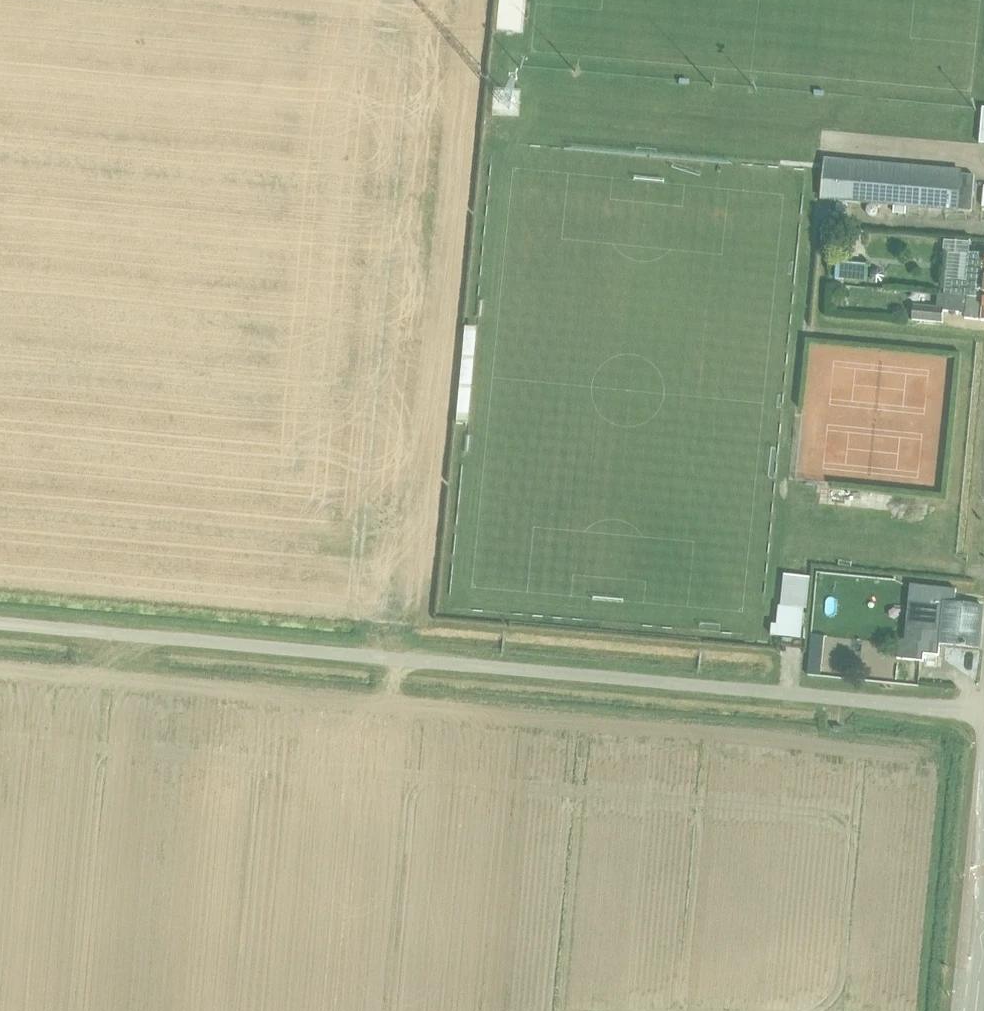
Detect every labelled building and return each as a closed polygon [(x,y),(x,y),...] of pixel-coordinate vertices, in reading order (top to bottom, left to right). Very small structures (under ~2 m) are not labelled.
[(514,0),(490,0),(489,25),(513,26),(514,0)] [(825,164),(821,199),(835,200),(894,205),(894,213),(906,214),(907,206),(947,210),(972,212),(975,176),(838,165),(825,164)] [(823,225),(822,240),(831,241),(833,226),(823,225)] [(983,299),(983,254),(975,254),(972,282),(953,280),(951,295),(972,298),(972,297),(983,298),(983,299)] [(829,267),(831,284),(861,280),(859,263),(829,267)] [(882,274),(878,271),(873,272),(870,277),(871,282),(876,285),(881,284),(884,279),(882,274)] [(951,295),(938,294),(937,308),(914,306),(912,320),(943,323),(944,311),(961,313),(961,314),(965,315),(965,318),(981,320),(983,321),(983,299),(983,298),(972,297),(972,298),(951,295)] [(899,640),(897,659),(901,659),(923,662),(923,654),(939,656),(940,645),(978,649),(983,607),(982,607),(981,607),(955,605),(956,590),(928,587),(912,585),(910,601),(906,641),(899,640)] [(773,624),(772,636),(802,639),(805,609),(780,606),(778,625),(773,624)]
